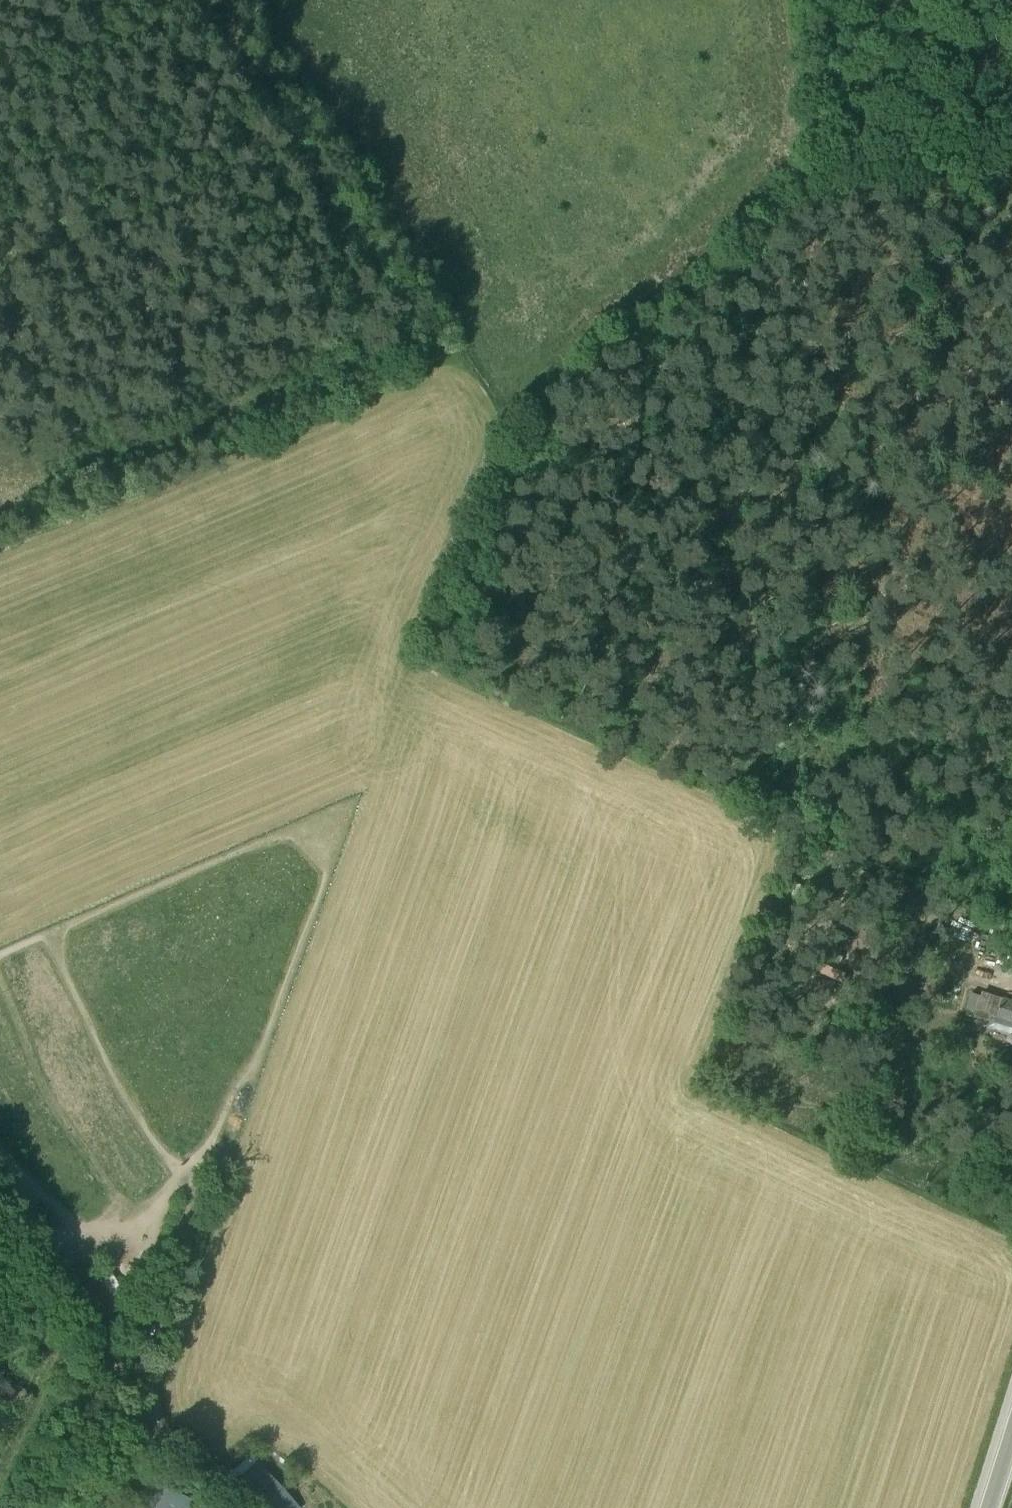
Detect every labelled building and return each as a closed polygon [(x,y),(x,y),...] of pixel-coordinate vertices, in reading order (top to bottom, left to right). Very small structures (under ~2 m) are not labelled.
[(1003,999),(982,993),(976,1015),(991,1021),(992,1016),(1011,1021),(1011,1002),(1003,999)] [(970,1038),(957,1036),(955,1047),(967,1050),(970,1038)] [(250,1458),(230,1476),(259,1507),(295,1507),(250,1458)] [(190,1499),(148,1480),(135,1507),(186,1507),(190,1499)]
